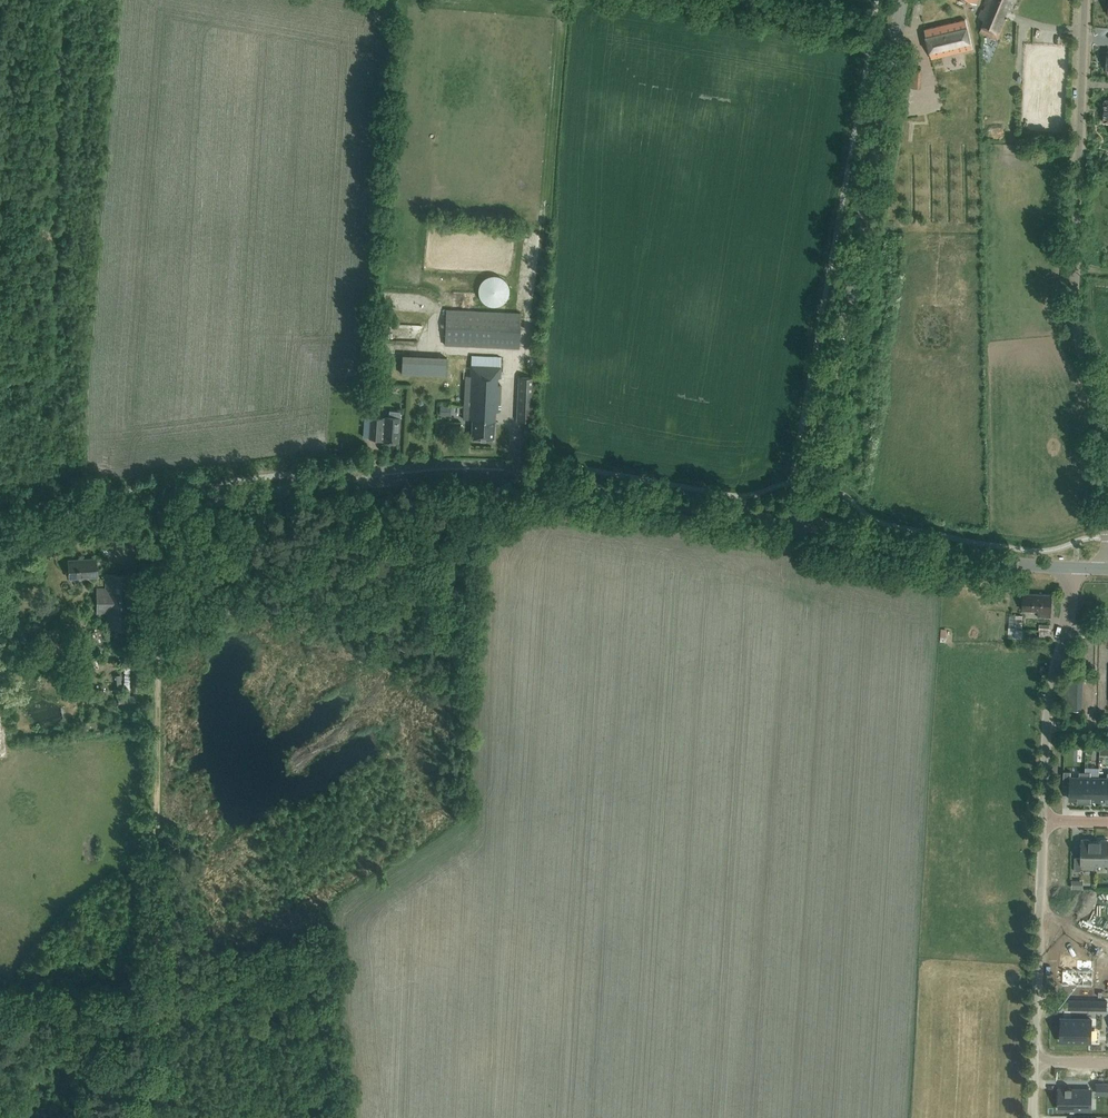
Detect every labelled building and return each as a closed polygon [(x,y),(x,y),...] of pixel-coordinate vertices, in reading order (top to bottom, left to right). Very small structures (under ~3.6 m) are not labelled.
[(1013,0),(986,0),(979,17),(985,19),(980,31),(997,38),(1013,0)] [(932,57),(971,48),(964,18),(925,28),(932,57)] [(921,70),(910,69),(909,87),(920,87),(921,70)] [(493,306),(496,306),(498,305),(501,304),(502,303),(504,302),(505,300),(507,298),(508,296),(509,293),(509,290),(508,287),(508,284),(507,283),(505,280),(503,278),(501,276),(499,275),(496,275),(493,274),(490,275),(487,276),(485,277),(482,279),(481,281),(480,283),(479,285),(478,288),(478,290),(478,293),(479,296),(480,298),(483,301),(485,303),(488,305),(491,306),(493,306)] [(518,348),(520,312),(446,309),(445,344),(518,348)] [(405,341),(415,341),(416,331),(405,331),(405,341)] [(499,378),(500,357),(471,355),(470,375),(465,375),(463,419),(472,419),(471,438),(493,439),(495,411),(499,411),(500,384),(497,384),(497,377),(499,378)] [(538,366),(521,365),(520,377),(518,377),(516,419),(531,419),(533,378),(537,378),(538,366)] [(399,417),(400,411),(389,410),(389,416),(385,416),(385,418),(371,417),(369,438),(384,439),(383,441),(398,442),(399,417)] [(70,577),(96,575),(94,557),(69,559),(70,577)] [(131,575),(104,575),(104,589),(95,589),(95,612),(105,612),(105,620),(108,620),(108,627),(130,627),(130,594),(131,594),(131,575)] [(1051,610),(1052,594),(1023,592),(1022,609),(1038,610),(1037,616),(1050,616),(1051,610)] [(1022,638),(1022,615),(1015,614),(1014,638),(1022,638)] [(1049,631),(1050,624),(1039,624),(1038,630),(1039,631),(1039,637),(1050,638),(1050,630),(1049,631)] [(1099,627),(1099,636),(1107,636),(1107,627),(1099,627)] [(132,662),(133,678),(132,678),(133,692),(141,690),(139,679),(141,679),(140,662),(132,662)] [(1079,709),(1080,675),(1066,675),(1065,709),(1079,709)] [(1078,802),(1084,802),(1085,771),(1080,771),(1079,777),(1071,776),(1071,771),(1064,771),(1063,784),(1070,784),(1070,799),(1078,799),(1078,802)] [(1091,777),(1091,772),(1085,771),(1084,802),(1090,803),(1090,799),(1098,800),(1099,777),(1091,777)] [(1099,777),(1098,800),(1106,800),(1106,803),(1107,803),(1107,772),(1107,777),(1099,777)] [(1054,855),(1064,855),(1064,839),(1054,839),(1054,855)] [(1095,869),(1095,863),(1095,841),(1089,841),(1089,839),(1082,839),(1081,856),(1075,856),(1074,870),(1081,870),(1081,869),(1095,869)] [(1107,864),(1107,871),(1107,839),(1101,839),(1101,841),(1095,841),(1095,863),(1107,864)] [(1096,1009),(1096,1000),(1082,1000),(1082,1008),(1096,1009)] [(1062,1019),(1061,1041),(1092,1041),(1092,1019),(1062,1019)] [(1096,1087),(1096,1097),(1107,1097),(1107,1087),(1096,1087)] [(1060,1092),(1059,1112),(1092,1113),(1092,1093),(1060,1092)]
